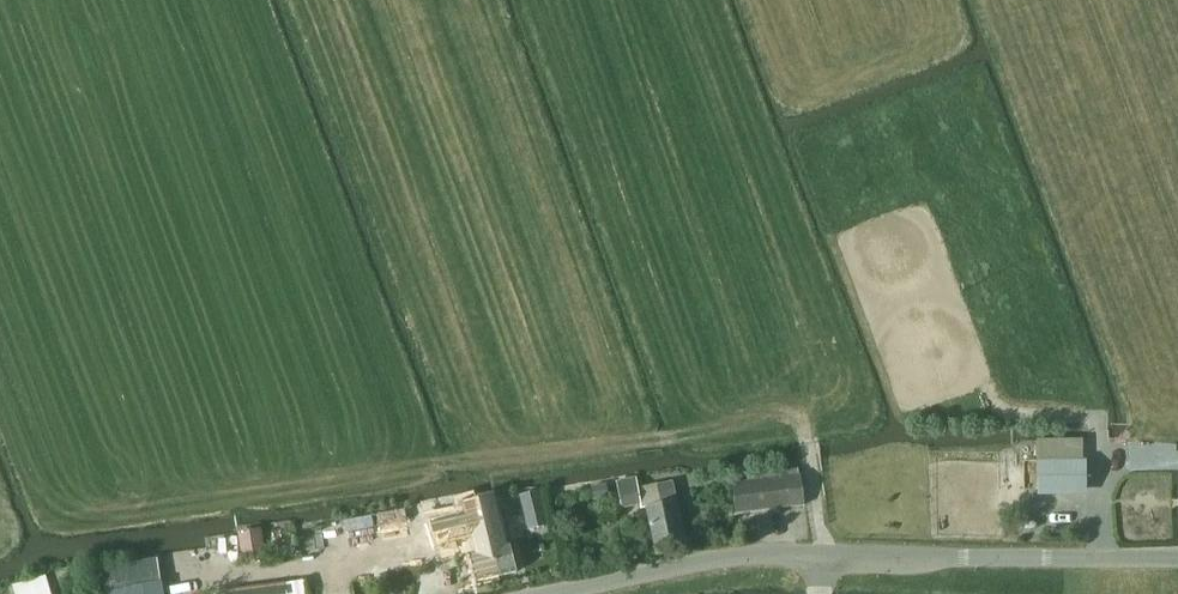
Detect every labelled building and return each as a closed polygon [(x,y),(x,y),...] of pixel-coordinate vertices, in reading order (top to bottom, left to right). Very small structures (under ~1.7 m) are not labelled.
[(1037,490),(1086,489),(1085,461),(1037,461),(1037,490)] [(804,505),(801,476),(732,485),(736,514),(804,505)] [(636,478),(617,482),(619,493),(622,508),(641,504),(638,490),(636,478)] [(661,504),(646,507),(654,545),(685,538),(673,482),(657,485),(661,504)] [(593,500),(609,497),(607,484),(591,488),(593,500)] [(384,518),(356,523),(359,538),(387,533),(387,536),(439,525),(442,538),(454,535),(457,545),(464,543),(469,542),(471,552),(479,582),(497,577),(491,550),(490,550),(485,528),(480,529),(477,517),(478,517),(475,504),(474,504),(473,498),(438,507),(436,500),(414,503),(415,511),(384,518)] [(493,499),(475,504),(478,517),(477,517),(480,529),(485,528),(490,550),(491,550),(497,577),(516,573),(509,543),(501,511),(500,508),(495,509),(493,499)] [(543,508),(524,513),(528,530),(547,525),(543,508)] [(260,531),(238,535),(243,565),(265,561),(260,531)] [(113,582),(124,580),(122,570),(98,574),(101,585),(113,582)] [(47,581),(14,591),(16,593),(51,593),(47,581)]
